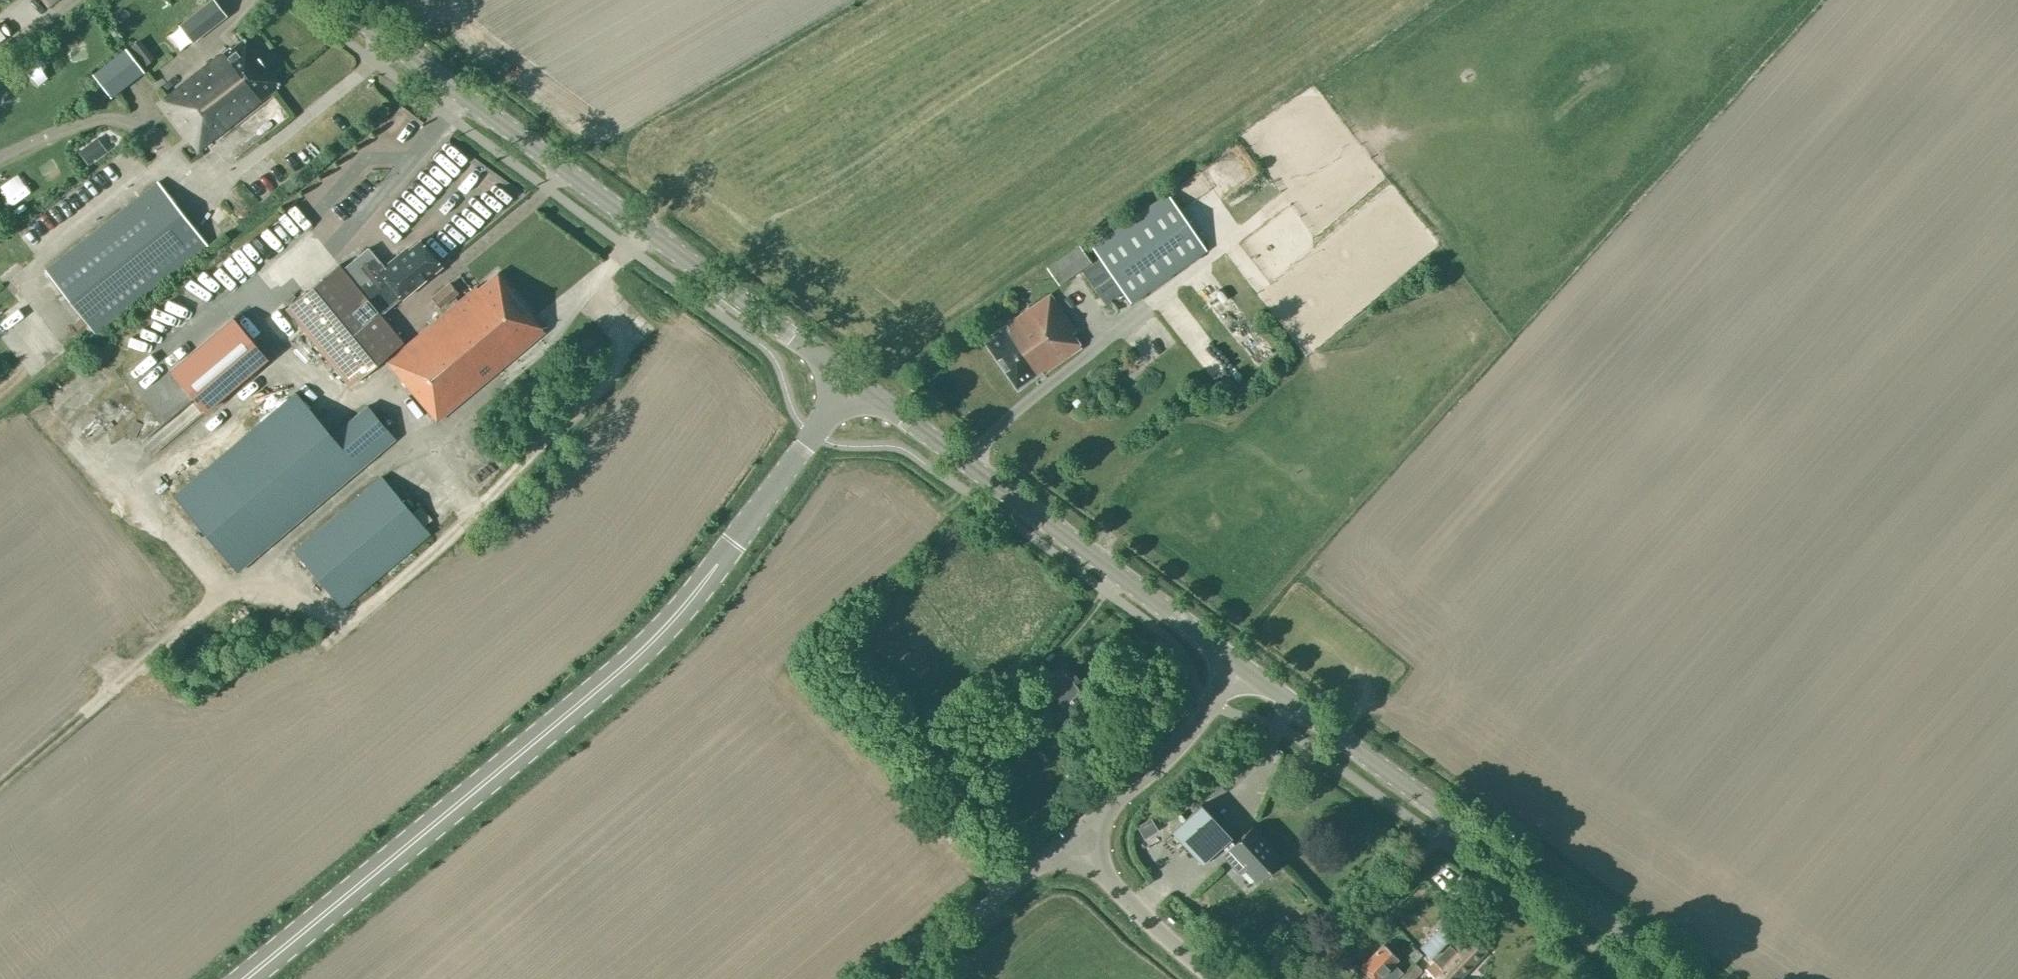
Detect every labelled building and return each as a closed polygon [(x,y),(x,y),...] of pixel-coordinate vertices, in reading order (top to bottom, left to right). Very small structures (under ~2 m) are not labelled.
[(229,11),(222,0),(217,0),(196,13),(205,27),(229,11)] [(206,31),(193,14),(179,25),(193,42),(206,31)] [(132,41),(143,60),(152,55),(141,36),(132,41)] [(244,38),(231,49),(230,47),(164,98),(174,110),(170,113),(198,149),(277,87),(276,85),(278,83),(244,38)] [(126,49),(93,75),(110,97),(143,71),(126,49)] [(418,129),(403,107),(386,119),(401,141),(418,129)] [(95,332),(206,244),(157,181),(45,268),(95,332)] [(309,211),(324,195),(314,185),(299,201),(309,211)] [(1100,259),(1081,271),(1103,303),(1122,290),(1129,301),(1205,249),(1167,194),(1091,246),(1100,259)] [(287,306),(352,384),(402,342),(379,314),(439,264),(417,239),(399,254),(397,252),(385,263),(381,257),(380,258),(369,244),(343,266),(340,261),(287,306)] [(1045,267),(1057,284),(1090,261),(1078,244),(1045,267)] [(238,248),(198,287),(215,305),(255,266),(238,248)] [(386,361),(427,411),(436,421),(544,331),(532,317),(534,316),(497,272),(478,288),(476,286),(386,361)] [(450,282),(431,297),(439,307),(458,292),(450,282)] [(1072,333),(1075,331),(1049,293),(983,340),(1018,390),(1034,379),(1081,347),(1072,333)] [(267,360),(232,319),(168,372),(204,414),(267,360)] [(367,406),(331,436),(294,393),(173,495),(237,571),(394,439),(367,406)] [(422,525),(431,518),(419,504),(410,511),(381,476),(294,549),(342,607),(429,533),(422,525)] [(1065,663),(1038,684),(1041,687),(1013,709),(1030,731),(1058,709),(1060,711),(1087,690),(1065,663)] [(1204,865),(1204,864),(1222,847),(1227,852),(1223,855),(1241,873),(1245,869),(1258,882),(1259,881),(1258,880),(1281,857),(1282,859),(1283,858),(1251,826),(1250,826),(1251,828),(1234,844),(1229,839),(1231,837),(1232,838),(1232,837),(1200,805),(1199,806),(1200,806),(1173,833),(1172,833),(1204,866),(1204,865)] [(1445,940),(1451,935),(1441,925),(1419,946),(1434,960),(1425,969),(1436,978),(1456,978),(1486,949),(1473,936),(1472,936),(1467,931),(1452,946),(1445,940)] [(1398,958),(1383,943),(1360,967),(1373,978),(1394,978),(1402,971),(1393,963),(1398,958)] [(1398,978),(1411,978),(1421,968),(1414,962),(1398,978)]
